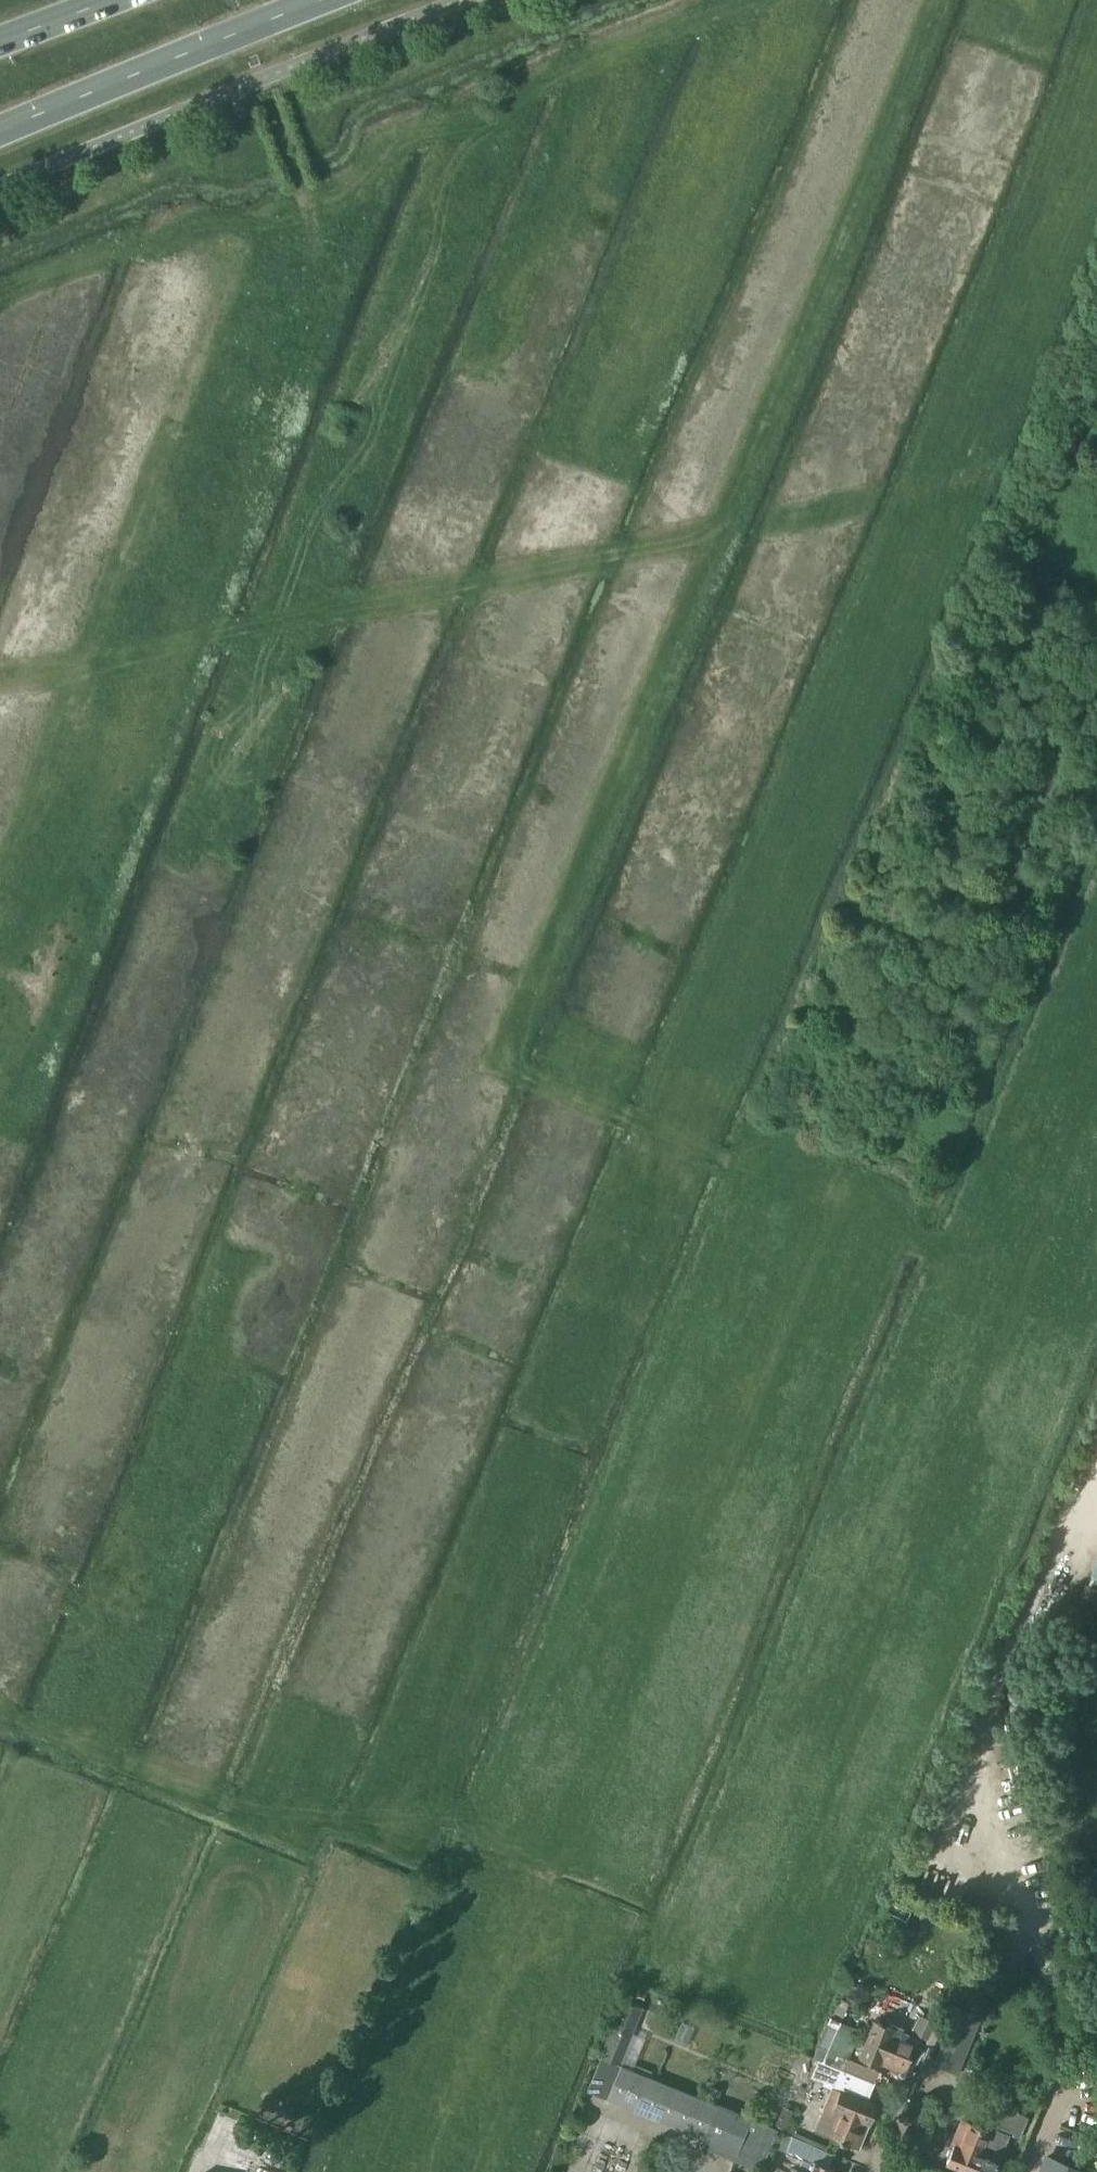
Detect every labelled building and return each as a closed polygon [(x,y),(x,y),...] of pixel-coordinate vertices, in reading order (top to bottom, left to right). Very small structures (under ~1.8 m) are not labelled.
[(1086,1583),(1080,1596),(1096,1603),(1096,1588),(1086,1583)] [(1057,1692),(1045,1691),(1044,1711),(1056,1712),(1057,1692)] [(642,2006),(621,1997),(598,2054),(619,2063),(642,2006)] [(952,2001),(945,2018),(927,2060),(948,2070),(973,2010),(952,2001)] [(921,2014),(913,2032),(930,2039),(937,2021),(921,2014)] [(859,2054),(880,2063),(880,2062),(903,2072),(906,2064),(920,2070),(930,2046),(915,2040),(913,2044),(900,2038),(904,2028),(891,2024),(890,2026),(873,2019),(859,2054)] [(606,2100),(736,2153),(761,2163),(775,2128),(750,2118),(751,2117),(717,2103),(722,2090),(706,2083),(702,2092),(655,2073),(654,2077),(600,2056),(586,2089),(607,2098),(606,2100)] [(830,2087),(826,2097),(814,2128),(858,2147),(868,2124),(876,2104),(867,2100),(875,2081),(818,2058),(811,2076),(823,2081),(822,2084),(830,2087)] [(969,2171),(997,2171),(997,2170),(996,2167),(998,2162),(1010,2134),(1018,2138),(1027,2116),(1005,2106),(994,2133),(990,2131),(960,2119),(953,2136),(956,2138),(946,2163),(969,2171)] [(792,2168),(790,2171),(837,2171),(828,2168),(834,2155),(783,2133),(777,2147),(803,2158),(798,2170),(792,2168)] [(1044,2153),(1036,2171),(1089,2171),(1044,2153)]
